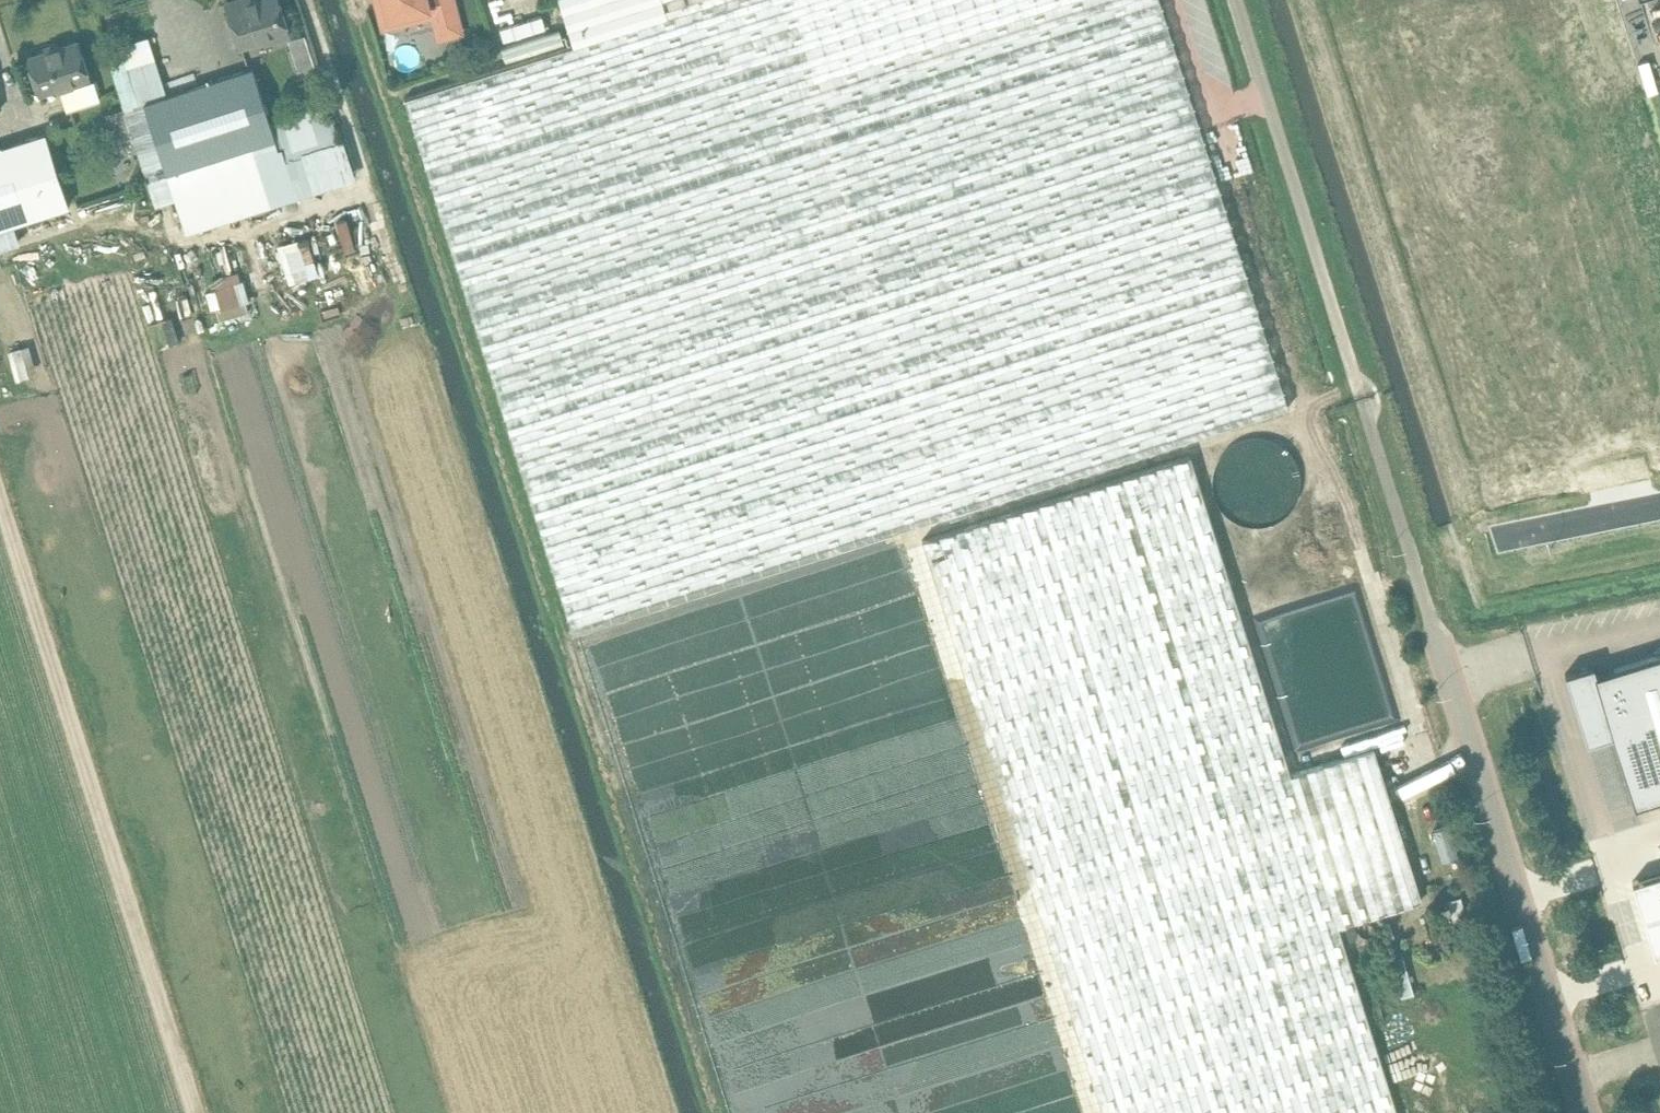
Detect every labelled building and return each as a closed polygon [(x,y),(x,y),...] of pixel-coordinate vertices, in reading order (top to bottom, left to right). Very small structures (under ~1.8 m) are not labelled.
[(283,14),(278,0),(256,0),(248,3),(247,0),(239,0),(226,4),(239,46),(288,30),(283,14)] [(379,7),(386,5),(389,17),(413,11),(414,14),(432,9),(439,37),(460,31),(452,0),(439,0),(432,2),(431,0),(377,0),(379,7)] [(573,44),(573,45),(405,98),(574,633),(949,514),(951,519),(971,512),(969,508),(1186,439),(1288,407),(1202,134),(1160,0),(559,0),(573,44)] [(78,41),(28,57),(40,93),(59,87),(60,92),(91,82),(78,41)] [(479,42),(466,45),(469,58),(482,54),(479,42)] [(144,102),(167,173),(275,139),(270,121),(253,67),(144,102)] [(270,121),(275,139),(281,155),(339,136),(328,102),(270,121)] [(8,246),(2,226),(69,205),(52,154),(46,133),(0,148),(0,249),(8,246)] [(123,177),(144,169),(133,136),(111,144),(123,177)] [(294,197),(281,155),(275,139),(167,173),(186,232),(294,197)] [(317,273),(304,235),(273,246),(287,284),(317,273)] [(1038,910),(1102,1112),(1397,1112),(1338,925),(1421,899),(1374,747),(1291,774),(1190,455),(922,540),(1038,910)] [(1596,673),(1593,665),(1565,673),(1586,743),(1610,735),(1632,806),(1659,797),(1659,654),(1596,673)] [(939,701),(939,668),(899,667),(898,697),(911,697),(911,701),(939,701)] [(1448,827),(1433,831),(1442,862),(1458,857),(1448,827)] [(1634,884),(1655,952),(1659,951),(1659,876),(1634,884)] [(1459,892),(1446,896),(1460,939),(1473,935),(1459,892)] [(999,955),(1031,946),(1015,894),(997,899),(1006,927),(992,931),(999,955)] [(1404,958),(1391,962),(1401,997),(1414,993),(1404,958)] [(1482,960),(1434,973),(1437,986),(1486,973),(1482,960)]
